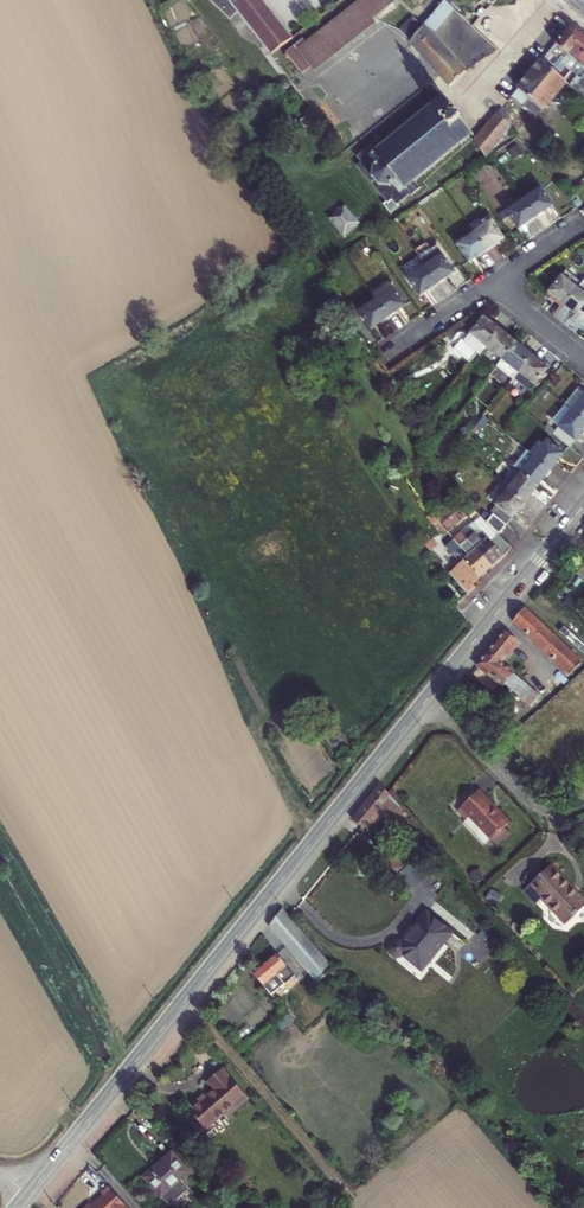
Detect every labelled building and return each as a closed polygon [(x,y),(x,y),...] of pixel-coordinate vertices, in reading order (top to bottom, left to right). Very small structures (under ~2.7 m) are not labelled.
[(240,16),(273,58),(295,41),(264,0),(211,0),(210,1),(234,23),(240,16)] [(337,58),(378,25),(374,20),(398,1),(397,0),(365,0),(320,35),(337,58)] [(413,2),(419,9),(427,0),(414,0),(413,2)] [(489,5),(493,8),(501,0),(493,0),(489,5)] [(432,38),(453,11),(446,4),(425,30),(412,46),(438,78),(449,90),(462,79),(464,77),(432,38)] [(418,20),(401,33),(412,46),(425,30),(418,20)] [(567,60),(583,40),(575,33),(569,34),(541,66),(553,77),(555,74),(567,60)] [(320,35),(299,52),(312,69),(316,74),(337,58),(320,35)] [(583,40),(567,60),(555,74),(559,77),(564,70),(567,73),(573,65),(577,68),(583,60),(583,41),(583,40)] [(295,47),(285,55),(302,77),(312,69),(299,52),(295,47)] [(577,68),(563,85),(567,88),(574,94),(576,91),(583,81),(583,60),(577,68)] [(512,133),(514,134),(528,122),(522,115),(530,106),(542,116),(567,88),(563,85),(553,77),(541,66),(509,105),(520,114),(508,124),(500,116),(497,119),(512,133)] [(583,103),(583,81),(576,91),(574,94),(583,103)] [(431,175),(430,174),(439,166),(440,168),(442,166),(441,165),(446,160),(447,162),(449,160),(448,158),(454,153),(456,155),(458,153),(456,151),(463,146),(465,148),(466,146),(465,145),(472,139),(473,141),(474,139),(464,126),(465,125),(451,108),(450,110),(441,98),(439,100),(441,102),(434,107),(432,105),(430,107),(432,109),(425,114),(423,112),(421,114),(423,116),(415,122),(414,121),(412,122),(413,124),(407,129),(406,127),(404,129),(405,131),(398,137),(396,135),(394,137),(395,139),(387,145),(386,143),(384,145),(381,141),(361,158),(365,163),(360,168),(391,205),(396,200),(401,207),(413,196),(414,198),(425,189),(423,187),(421,189),(419,185),(421,184),(419,182),(428,175),(429,177),(431,175)] [(474,147),(487,160),(489,159),(512,133),(497,119),(474,147)] [(542,191),(525,203),(536,220),(553,208),(542,191)] [(402,208),(401,207),(396,200),(391,205),(388,207),(394,214),(402,208)] [(536,220),(525,203),(507,215),(519,232),(536,220)] [(334,221),(347,237),(361,225),(348,209),(334,221)] [(488,220),(470,231),(474,237),(491,225),(488,220)] [(486,254),(503,242),(491,225),(474,237),(486,254)] [(457,248),(469,265),(486,254),(474,237),(457,248)] [(436,288),(453,276),(437,251),(420,263),(425,270),(436,288)] [(403,274),(408,282),(425,270),(420,263),(403,274)] [(408,282),(419,299),(436,288),(425,270),(408,282)] [(564,277),(559,283),(575,296),(579,290),(564,277)] [(559,283),(546,298),(562,311),(575,296),(559,283)] [(387,285),(369,297),(375,305),(386,321),(403,310),(387,285)] [(579,290),(575,296),(583,303),(583,293),(579,290)] [(562,311),(578,324),(583,317),(583,303),(575,296),(562,311)] [(369,333),(386,321),(375,305),(358,316),(369,333)] [(484,350),(497,334),(480,321),(460,345),(477,359),(484,350)] [(513,348),(497,334),(484,350),(501,364),(513,348)] [(512,382),(516,376),(529,361),(513,348),(501,364),(495,371),(510,384),(512,382)] [(545,374),(529,361),(516,376),(512,382),(528,395),(545,374)] [(391,382),(382,388),(391,400),(399,394),(391,382)] [(563,410),(569,415),(583,427),(583,401),(576,395),(563,410)] [(573,444),(583,430),(583,427),(569,415),(563,410),(554,422),(560,427),(557,431),(573,444)] [(551,426),(557,431),(560,427),(554,422),(551,426)] [(568,450),(573,444),(557,431),(552,437),(568,450)] [(550,473),(562,457),(540,439),(527,455),(550,473)] [(513,469),(537,488),(550,473),(527,455),(526,453),(513,469)] [(501,484),(509,491),(525,504),(537,488),(513,469),(501,484)] [(525,504),(509,491),(496,507),(512,519),(525,504)] [(492,516),(483,526),(495,536),(498,538),(506,528),(492,516)] [(461,535),(473,525),(471,523),(467,527),(464,524),(457,531),(461,535)] [(461,535),(492,568),(505,556),(491,541),(489,542),(473,525),(461,535)] [(450,574),(468,594),(476,587),(473,584),(492,568),(461,535),(449,546),(463,562),(450,574)] [(511,549),(498,538),(495,536),(491,541),(505,556),(511,549)] [(580,655),(531,609),(523,601),(512,614),(520,622),(568,667),(580,655)] [(503,674),(523,690),(531,696),(542,685),(502,653),(516,636),(512,632),(503,625),(477,656),(486,664),(501,676),(503,674)] [(550,735),(583,701),(583,693),(559,668),(542,685),(531,696),(507,720),(536,749),(550,735)] [(500,713),(507,720),(531,696),(523,690),(500,713)] [(464,815),(461,818),(484,842),(489,836),(503,824),(508,820),(476,786),(455,805),(464,815)] [(508,829),(503,824),(489,836),(495,842),(508,829)] [(551,863),(523,887),(536,901),(541,896),(564,922),(583,904),(583,899),(551,863)] [(268,927),(312,975),(327,960),(282,912),(276,905),(262,921),(268,927)] [(402,954),(419,966),(427,956),(430,959),(452,932),(427,911),(402,942),(400,941),(398,940),(396,940),(394,941),(392,942),(390,943),(389,945),(389,947),(389,950),(390,952),(392,954),(394,955),(396,956),(398,956),(401,955),(402,954)] [(270,949),(248,969),(265,988),(287,967),(270,949)] [(419,966),(422,969),(430,959),(427,956),(419,966)] [(185,1110),(202,1130),(220,1115),(224,1119),(244,1102),(219,1072),(204,1085),(211,1092),(199,1101),(197,1099),(185,1110)] [(144,1178),(169,1206),(189,1189),(182,1180),(188,1174),(172,1154),(144,1178)] [(123,1205),(108,1189),(101,1195),(103,1198),(92,1207),(120,1207),(123,1205)]
